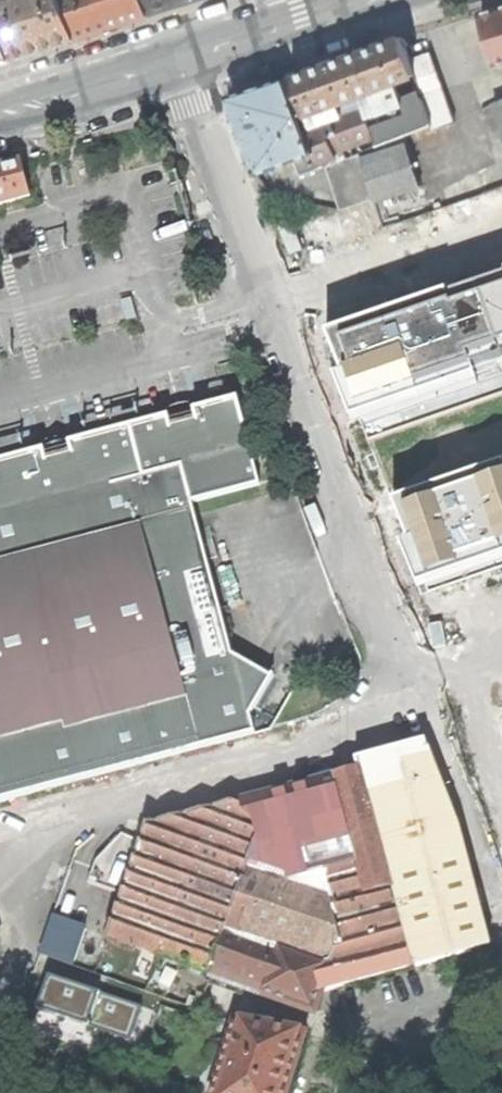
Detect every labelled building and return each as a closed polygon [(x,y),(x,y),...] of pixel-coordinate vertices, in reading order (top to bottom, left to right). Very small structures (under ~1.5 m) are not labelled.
[(77,39),(65,0),(18,0),(18,1),(0,6),(0,13),(13,57),(47,47),(77,39)] [(150,15),(145,0),(65,0),(77,39),(108,29),(150,15)] [(150,15),(175,7),(176,9),(179,8),(181,7),(181,5),(196,0),(145,0),(150,15)] [(497,64),(501,63),(501,7),(501,8),(482,13),(497,64)] [(13,57),(0,13),(0,61),(13,57)] [(330,106),(337,104),(360,95),(395,82),(415,74),(410,59),(403,37),(374,48),(346,58),(314,69),(292,77),(306,114),(318,110),(320,116),(324,114),(324,115),(332,112),(330,106)] [(430,52),(410,59),(415,74),(424,98),(433,124),(435,128),(457,120),(432,51),(430,52)] [(227,98),(256,173),(314,153),(306,131),(285,78),(254,89),(227,98)] [(403,106),(395,82),(360,95),(375,136),(379,146),(403,136),(433,124),(424,98),(403,106)] [(375,136),(360,95),(337,104),(342,117),(306,131),(314,153),(320,169),(328,166),(350,157),(346,147),(375,136)] [(379,146),(360,153),(375,199),(377,203),(421,186),(403,136),(379,146)] [(360,153),(350,157),(328,166),(343,209),(351,207),(356,219),(376,212),(372,200),(375,199),(360,153)] [(29,197),(21,161),(0,167),(0,206),(29,197)] [(329,335),(366,443),(501,395),(501,274),(329,335)] [(255,732),(250,715),(273,675),(232,654),(191,503),(260,485),(237,400),(0,464),(0,801),(255,732)] [(394,503),(424,592),(501,566),(501,466),(394,503)] [(458,827),(426,743),(379,755),(358,761),(359,768),(127,830),(97,860),(90,882),(123,894),(109,938),(160,956),(161,956),(186,964),(261,990),(262,992),(282,999),(314,1010),(320,991),(489,944),(458,827)] [(44,953),(80,963),(91,924),(56,913),(44,953)] [(54,975),(44,1009),(134,1036),(144,1002),(54,975)] [(304,1034),(271,1025),(233,1014),(211,1092),(287,1092),(304,1034)] [(122,1059),(145,1067),(152,1046),(142,1043),(141,1044),(128,1040),(122,1059)]
